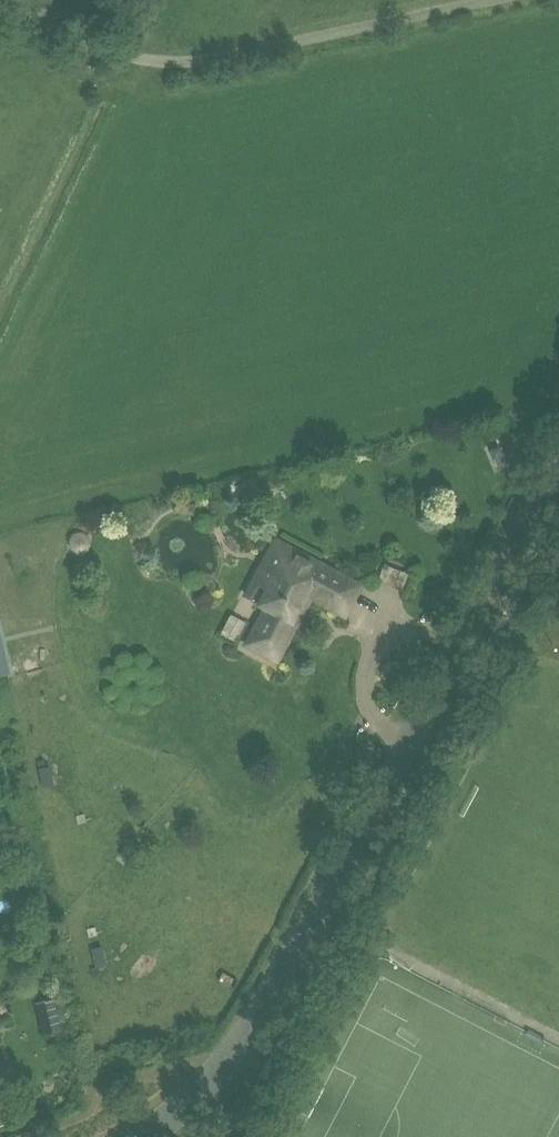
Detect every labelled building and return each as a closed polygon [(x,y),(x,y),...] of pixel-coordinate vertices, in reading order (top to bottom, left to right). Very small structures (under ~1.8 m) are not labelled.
[(499,447),(490,450),(493,459),(497,468),(506,464),(503,456),(499,447)] [(74,533),(69,540),(70,549),(77,555),(84,554),(91,547),(90,537),(83,532),(74,533)] [(253,635),(247,645),(248,646),(250,642),(277,656),(275,660),(277,661),(282,650),(297,622),(308,602),(308,601),(308,600),(308,599),(307,599),(304,597),(306,594),(338,611),(354,582),(320,564),(317,569),(283,551),(276,547),(248,597),(262,605),(267,608),(253,635)] [(223,634),(239,640),(247,619),(231,613),(223,634)] [(11,673),(0,623),(0,676),(11,673)]
